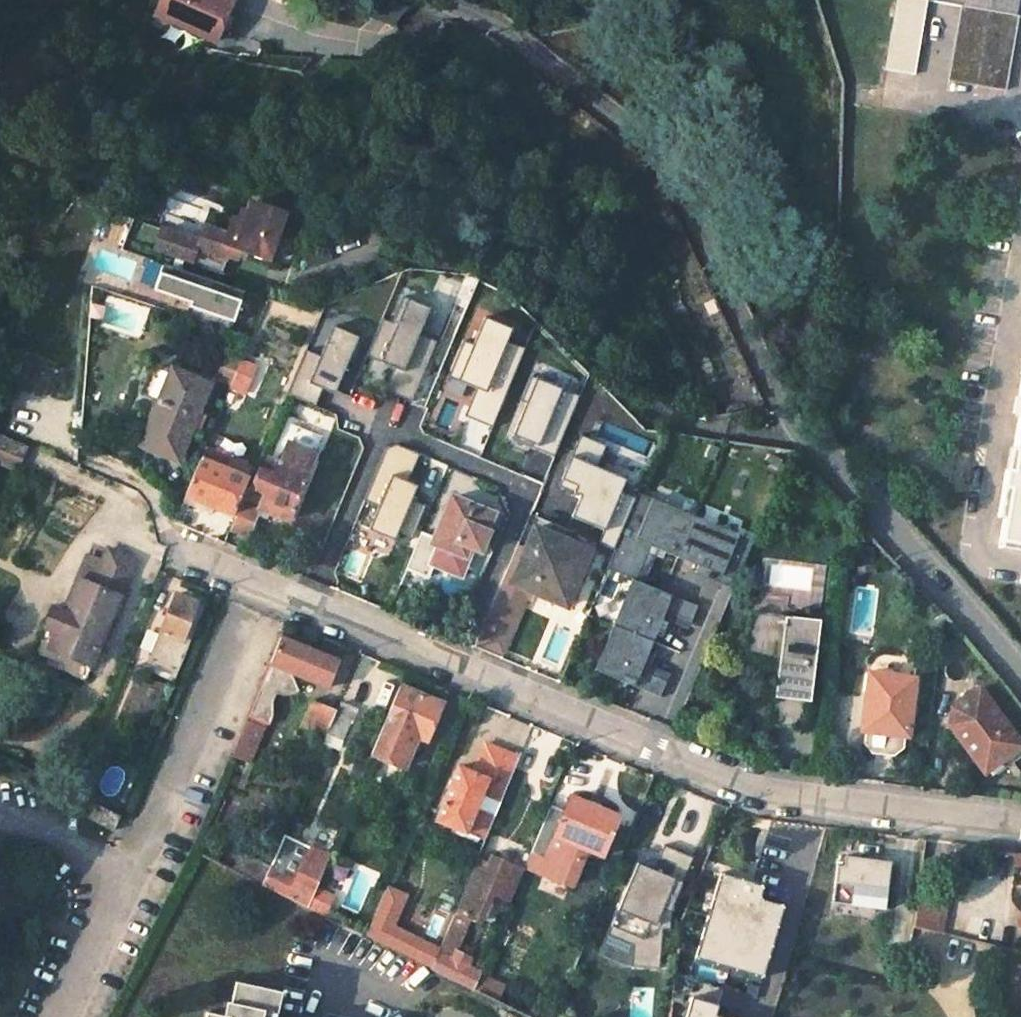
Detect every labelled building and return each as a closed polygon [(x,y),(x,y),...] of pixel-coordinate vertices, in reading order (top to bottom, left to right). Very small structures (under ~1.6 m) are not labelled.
[(218,0),(165,0),(157,22),(216,45),(233,6),(218,0)] [(884,70),(915,75),(927,1),(925,1),(921,0),(897,0),(884,70)] [(1017,0),(966,0),(964,8),(1014,17),(1017,0)] [(962,7),(948,81),(1004,92),(1019,17),(1014,17),(964,8),(962,7)] [(242,264),(244,260),(272,271),(292,222),(258,209),(254,219),(249,217),(245,226),(240,225),(232,244),(205,233),(200,247),(158,232),(152,249),(219,273),(225,256),(242,264)] [(156,291),(195,305),(236,320),(245,295),(192,276),(165,266),(156,291)] [(414,397),(430,338),(417,335),(425,306),(396,298),(390,322),(377,319),(360,383),(414,397)] [(195,305),(194,309),(234,323),(236,320),(195,305)] [(234,323),(194,309),(190,319),(231,333),(234,323)] [(257,364),(243,358),(232,384),(246,390),(257,364)] [(589,377),(576,365),(571,380),(585,386),(589,377)] [(206,388),(176,375),(163,406),(160,405),(143,448),(177,462),(206,388)] [(715,391),(702,393),(711,410),(719,408),(715,391)] [(532,443),(511,434),(500,459),(506,461),(503,467),(493,462),(484,483),(510,494),(517,497),(526,476),(520,473),(532,443)] [(0,442),(0,474),(19,481),(30,453),(0,442)] [(1015,442),(998,542),(1020,547),(1020,443),(1015,442)] [(260,472),(257,470),(231,531),(247,537),(258,510),(288,522),(314,458),(292,449),(285,465),(268,458),(260,472)] [(203,451),(183,498),(230,517),(245,481),(225,473),(231,458),(215,451),(214,455),(203,451)] [(337,486),(324,481),(309,519),(350,536),(366,497),(363,495),(367,485),(358,482),(362,472),(346,466),(337,486)] [(517,497),(510,494),(506,500),(515,503),(517,497)] [(652,548),(678,558),(693,524),(650,506),(652,501),(638,495),(607,570),(638,583),(652,548)] [(493,516),(452,500),(433,546),(465,559),(469,550),(480,554),(489,535),(485,533),(493,516)] [(738,543),(693,524),(678,558),(737,583),(754,544),(740,538),(738,543)] [(522,589),(547,600),(567,608),(591,553),(534,530),(512,584),(502,580),(483,624),(512,636),(527,601),(519,597),(522,589)] [(134,563),(108,551),(103,563),(93,587),(77,580),(62,614),(53,611),(36,654),(63,666),(60,673),(84,684),(134,563)] [(103,563),(88,556),(77,580),(93,587),(103,563)] [(638,583),(618,629),(654,644),(666,614),(693,624),(699,609),(638,583)] [(527,601),(543,608),(547,600),(522,589),(519,597),(527,601)] [(205,604),(177,591),(149,653),(177,666),(205,604)] [(820,621),(754,613),(737,659),(779,671),(773,725),(807,730),(820,621)] [(654,644),(618,629),(600,674),(661,700),(668,684),(642,673),(654,644)] [(340,662),(277,636),(243,720),(255,725),(268,726),(272,716),(272,701),(275,694),(280,695),(287,696),(294,694),(299,692),(291,672),(329,687),(340,662)] [(906,739),(914,681),(871,675),(863,734),(865,734),(863,748),(871,758),(893,761),(902,753),(904,739),(906,739)] [(440,704),(401,686),(371,754),(403,768),(412,746),(406,744),(411,733),(426,740),(440,704)] [(954,707),(950,726),(984,772),(988,769),(990,774),(998,773),(1020,757),(1020,744),(980,687),(954,707)] [(333,712),(311,702),(301,727),(323,735),(326,730),(333,712)] [(347,717),(333,712),(326,730),(339,736),(347,717)] [(255,725),(243,720),(229,755),(248,762),(262,728),(255,725)] [(472,819),(483,796),(499,802),(518,757),(489,746),(476,776),(474,780),(467,782),(456,778),(444,806),(459,813),(453,829),(482,841),(489,826),(472,819)] [(476,776),(460,769),(456,778),(467,782),(474,780),(476,776)] [(549,807),(529,853),(544,859),(538,873),(569,886),(585,850),(602,857),(618,819),(569,797),(563,813),(549,807)] [(120,814),(94,801),(87,816),(112,829),(120,814)] [(266,873),(261,885),(304,907),(314,885),(328,854),(310,845),(310,846),(283,832),(266,873)] [(663,845),(658,858),(674,865),(669,876),(637,864),(609,937),(633,947),(632,967),(660,971),(664,931),(670,931),(672,913),(670,912),(693,858),(663,845)] [(642,852),(637,864),(669,876),(674,865),(658,858),(642,852)] [(833,906),(885,914),(892,866),(846,860),(844,870),(839,869),(833,906)] [(266,873),(244,862),(239,874),(261,885),(266,873)] [(515,887),(486,875),(483,881),(501,888),(489,914),(502,918),(515,887)] [(464,884),(438,946),(429,969),(471,991),(479,972),(465,966),(468,959),(453,952),(462,932),(471,937),(483,912),(489,914),(501,888),(483,881),(479,891),(464,884)] [(333,894),(314,885),(304,907),(324,917),(333,894)] [(945,935),(953,891),(942,890),(943,886),(936,885),(935,890),(920,887),(917,913),(914,912),(912,926),(945,935)] [(402,895),(385,888),(365,937),(429,969),(438,946),(423,937),(419,944),(407,937),(405,941),(387,931),(402,895)] [(783,912),(716,890),(697,949),(764,972),(783,912)] [(363,918),(353,913),(346,928),(356,933),(363,918)] [(633,947),(609,937),(601,956),(632,967),(633,947)] [(501,984),(479,972),(471,991),(494,1002),(501,984)] [(685,977),(681,993),(700,999),(704,982),(685,977)] [(235,978),(229,1001),(235,1002),(232,1016),(222,1014),(205,1010),(203,1016),(277,1016),(283,990),(235,978)] [(717,1005),(684,996),(678,1016),(722,1016),(714,1015),(717,1005)] [(229,1001),(225,1000),(222,1014),(232,1016),(235,1002),(229,1001)] [(532,1005),(527,1016),(540,1016),(543,1010),(532,1005)]
